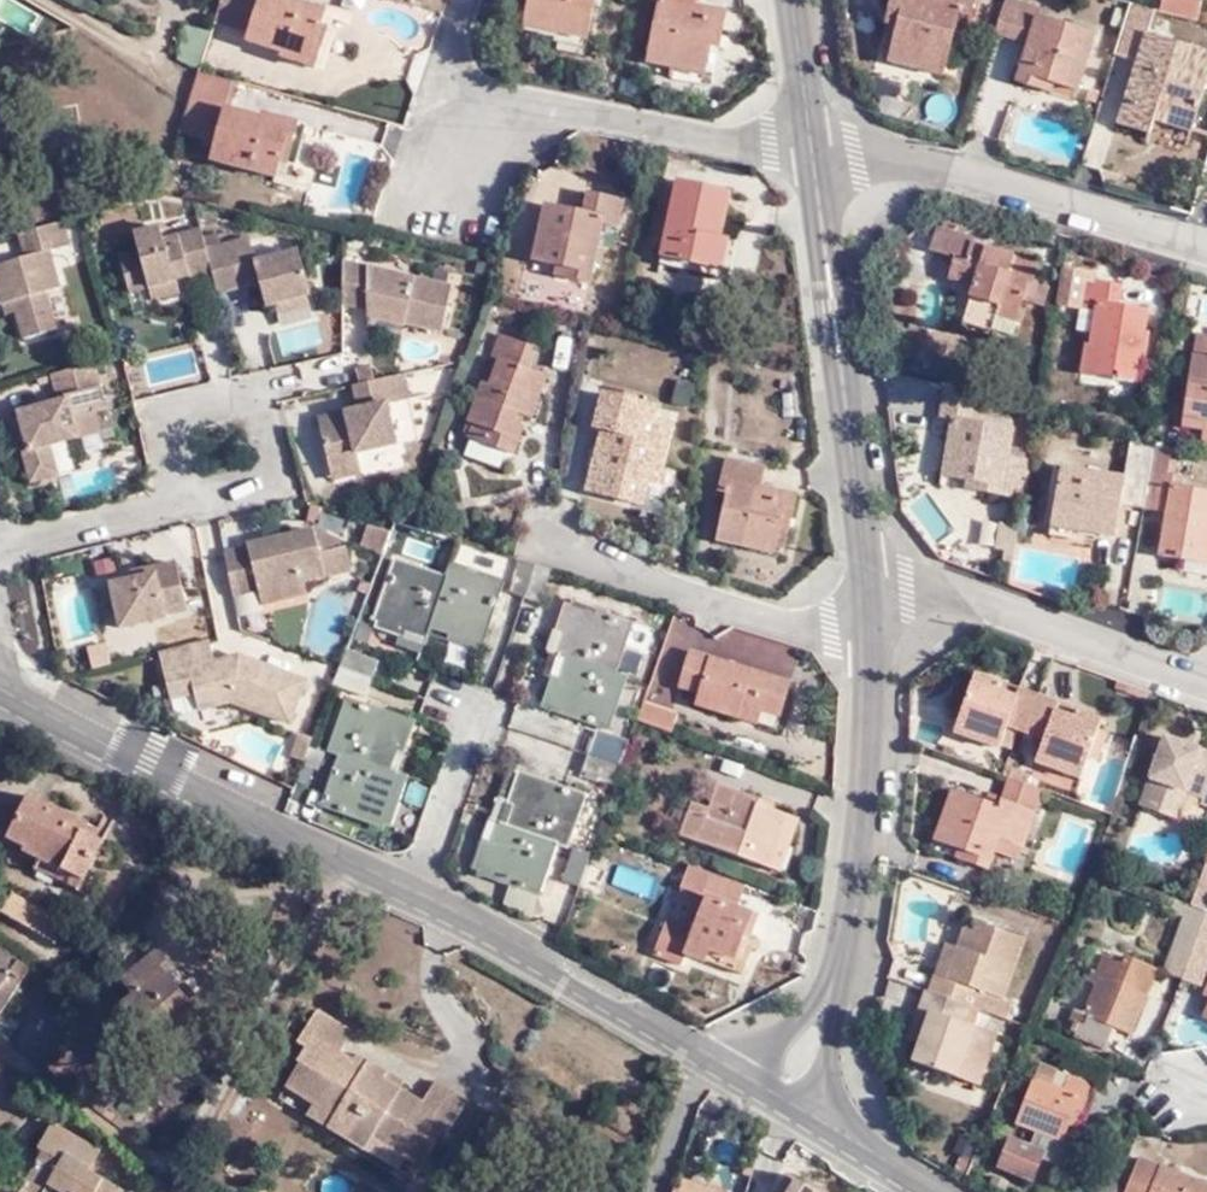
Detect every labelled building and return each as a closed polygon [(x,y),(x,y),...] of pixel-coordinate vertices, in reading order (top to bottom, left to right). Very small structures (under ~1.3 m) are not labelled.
[(219,21),(253,32),(248,45),(284,56),(282,61),(318,71),(327,42),(320,40),(328,15),(279,0),(226,0),(219,21)] [(593,43),(601,3),(610,5),(611,0),(538,0),(532,23),(567,30),(566,37),(593,43)] [(707,69),(715,29),(727,32),(731,8),(700,1),(700,0),(663,0),(652,59),(707,69)] [(942,74),(960,14),(969,17),(974,0),(891,0),(888,12),(879,45),(893,50),(890,60),(907,65),(942,74)] [(1040,90),(1043,81),(1072,90),(1089,34),(1039,18),(1041,10),(1008,0),(1005,0),(995,34),(1027,44),(1015,83),(1040,90)] [(1160,14),(1198,25),(1204,3),(1204,0),(1165,0),(1160,14)] [(1130,6),(1112,58),(1135,65),(1115,129),(1147,139),(1152,124),(1191,135),(1206,78),(1206,59),(1146,41),(1155,13),(1130,6)] [(186,34),(181,59),(199,62),(203,37),(186,34)] [(241,87),(201,76),(181,140),(218,151),(214,168),(277,186),(285,159),(289,160),(299,129),(266,119),(264,124),(233,115),(241,87)] [(1069,99),(1072,90),(1043,81),(1040,90),(1069,99)] [(685,264),(726,272),(732,239),(722,236),(729,190),(682,180),(669,251),(686,254),(685,264)] [(563,273),(590,279),(604,222),(621,226),(627,200),(594,193),(589,210),(552,202),(538,256),(565,263),(563,273)] [(24,228),(31,253),(0,261),(0,279),(6,299),(10,298),(19,295),(23,306),(30,333),(62,325),(51,287),(65,284),(55,246),(74,241),(67,216),(24,228)] [(962,330),(991,338),(999,314),(1019,319),(1023,305),(1042,310),(1048,291),(1034,287),(1039,268),(973,249),(976,242),(967,240),(970,229),(959,225),(946,221),(942,233),(938,232),(932,255),(956,263),(950,284),(973,291),(962,330)] [(212,249),(207,227),(170,236),(167,224),(141,230),(146,250),(127,255),(135,290),(154,286),(157,299),(184,293),(181,279),(181,274),(191,272),(192,277),(218,271),(212,249)] [(256,238),(212,249),(218,271),(223,292),(264,281),(270,306),(279,304),(311,295),(315,295),(305,250),(262,261),(256,238)] [(21,254),(18,239),(0,242),(0,258),(21,254)] [(438,284),(348,261),(347,304),(409,320),(408,325),(446,334),(457,289),(451,287),(438,284)] [(441,271),(438,284),(451,287),(454,276),(441,271)] [(1088,280),(1064,275),(1058,313),(1082,317),(1098,320),(1095,340),(1093,353),(1089,353),(1084,379),(1136,387),(1148,315),(1120,311),(1123,293),(1096,288),(1088,287),(1088,280)] [(1097,280),(1088,280),(1088,287),(1096,288),(1097,280)] [(12,309),(23,306),(19,295),(10,298),(12,309)] [(314,307),(311,295),(279,304),(281,315),(314,307)] [(1012,341),(1019,319),(999,314),(993,335),(1012,341)] [(324,316),(327,352),(345,351),(342,315),(324,316)] [(1079,337),(1095,340),(1098,320),(1082,317),(1079,337)] [(472,439),(505,451),(512,454),(523,427),(514,424),(518,413),(529,418),(545,375),(525,367),(532,347),(500,334),(491,356),(498,359),(488,386),(481,384),(466,423),(472,426),(468,438),(472,439)] [(1206,435),(1206,431),(1206,342),(1198,340),(1183,431),(1206,435)] [(110,410),(98,363),(56,373),(63,400),(52,401),(53,408),(44,410),(42,404),(22,409),(32,448),(27,449),(34,480),(61,474),(53,443),(103,431),(99,411),(110,410)] [(358,371),(362,386),(370,384),(377,382),(374,368),(358,371)] [(405,377),(377,382),(370,384),(375,408),(360,410),(320,418),(331,471),(361,465),(359,455),(398,445),(389,405),(409,400),(405,377)] [(370,384),(362,386),(357,386),(360,410),(375,408),(370,384)] [(979,499),(1028,503),(1034,464),(1011,462),(1013,435),(975,430),(978,399),(941,389),(938,430),(950,432),(945,487),(979,490),(979,499)] [(651,468),(661,470),(673,422),(655,418),(658,407),(605,393),(595,430),(603,432),(589,492),(640,505),(642,505),(647,482),(651,468)] [(52,401),(42,404),(44,410),(53,408),(52,401)] [(498,467),(505,451),(472,439),(466,455),(498,467)] [(1147,512),(1157,451),(1132,447),(1126,482),(1056,473),(1052,492),(1060,492),(1054,533),(1081,536),(1082,531),(1118,536),(1122,507),(1147,512)] [(1157,451),(1147,512),(1147,514),(1171,518),(1163,563),(1206,571),(1206,498),(1187,495),(1189,485),(1181,484),(1185,458),(1157,450),(1157,451)] [(721,539),(776,550),(783,516),(791,518),(795,493),(760,486),(762,467),(728,461),(722,492),(729,493),(721,539)] [(363,473),(361,465),(331,471),(333,478),(363,473)] [(667,472),(661,470),(651,468),(647,482),(642,505),(640,505),(639,510),(660,515),(667,487),(663,486),(667,472)] [(67,471),(67,492),(108,492),(108,471),(67,471)] [(784,551),(791,518),(783,516),(776,550),(784,551)] [(399,532),(376,525),(367,545),(390,554),(399,532)] [(1019,557),(1023,532),(1003,529),(999,553),(1019,557)] [(254,550),(229,555),(237,595),(265,588),(267,604),(313,594),(311,583),(359,573),(355,549),(348,550),(347,544),(327,536),(321,537),(320,531),(284,540),(285,546),(275,548),(275,542),(254,546),(254,550)] [(284,540),(275,542),(275,548),(285,546),(284,540)] [(476,552),(460,547),(456,557),(472,563),(476,552)] [(447,581),(396,562),(374,626),(401,636),(404,637),(407,631),(428,638),(433,628),(456,636),(453,642),(483,653),(505,589),(452,570),(447,581)] [(540,608),(553,574),(521,563),(509,595),(540,608)] [(157,576),(136,581),(114,585),(123,629),(166,620),(167,616),(189,612),(179,564),(156,569),(157,576)] [(135,573),(136,581),(157,576),(156,569),(135,573)] [(553,682),(543,710),(607,733),(625,680),(614,677),(631,626),(567,603),(557,630),(565,633),(557,657),(552,655),(544,679),(553,682)] [(404,637),(401,636),(398,646),(422,655),(428,638),(407,631),(404,637)] [(211,642),(160,654),(172,700),(195,695),(199,711),(231,703),(291,725),(309,683),(241,658),(238,670),(228,672),(226,662),(214,664),(211,642)] [(760,713),(778,718),(789,684),(688,651),(676,688),(698,695),(695,707),(756,726),(760,713)] [(349,652),(343,668),(336,687),(368,698),(380,663),(349,652)] [(241,658),(226,662),(228,672),(238,670),(241,658)] [(1064,761),(1088,770),(1093,758),(1106,722),(1081,711),(1077,719),(1060,711),(1063,704),(1064,700),(1027,684),(1023,689),(1021,697),(1003,690),(1006,682),(981,673),(963,722),(988,731),(984,740),(1004,748),(1006,744),(1012,726),(1049,740),(1041,762),(1061,770),(1064,761)] [(1023,689),(1006,682),(1003,690),(1021,697),(1023,689)] [(1160,694),(1137,686),(1134,695),(1156,703),(1160,694)] [(414,722),(349,700),(331,753),(341,756),(325,807),(388,829),(398,801),(391,798),(399,776),(388,772),(396,750),(404,753),(414,722)] [(1081,711),(1063,704),(1060,711),(1077,719),(1081,711)] [(678,718),(644,706),(637,723),(672,735),(678,718)] [(774,731),(778,718),(760,713),(756,726),(774,731)] [(960,730),(984,740),(988,731),(963,722),(960,730)] [(1012,726),(1006,744),(1018,749),(1025,731),(1012,726)] [(1114,735),(1103,731),(1093,758),(1104,762),(1114,735)] [(292,756),(305,762),(312,746),(314,740),(301,734),(292,756)] [(582,772),(616,784),(628,749),(595,737),(582,772)] [(1140,805),(1177,818),(1186,793),(1205,799),(1202,805),(1206,806),(1206,754),(1165,738),(1140,805)] [(948,752),(958,756),(962,747),(952,743),(948,752)] [(305,762),(303,767),(319,773),(327,751),(312,746),(305,762)] [(1085,779),(1088,770),(1064,761),(1061,770),(1085,779)] [(1017,770),(1014,778),(1031,784),(1034,776),(1017,770)] [(489,823),(481,846),(471,875),(511,889),(535,897),(553,845),(565,849),(583,796),(520,774),(509,805),(501,803),(493,825),(489,823)] [(969,850),(965,860),(987,869),(993,853),(999,838),(1024,847),(1046,790),(1031,784),(1014,778),(1012,777),(999,807),(953,790),(934,837),(959,846),(969,850)] [(769,869),(788,818),(757,807),(758,801),(718,786),(709,810),(693,804),(681,837),(769,869)] [(60,873),(83,884),(105,837),(26,799),(6,843),(23,851),(22,856),(38,863),(60,873)] [(797,822),(788,818),(769,869),(778,872),(797,822)] [(1017,861),(1024,847),(999,838),(993,853),(1017,861)] [(955,856),(965,860),(969,850),(959,846),(955,856)] [(600,851),(592,848),(588,857),(580,880),(589,883),(600,851)] [(559,883),(576,889),(580,880),(588,857),(571,852),(559,883)] [(1116,877),(1121,862),(1104,856),(1098,872),(1116,877)] [(737,900),(743,885),(745,879),(690,858),(682,881),(705,890),(693,921),(682,917),(667,911),(653,947),(682,958),(686,949),(706,956),(706,955),(710,945),(741,956),(759,909),(737,900)] [(77,897),(83,884),(60,873),(38,863),(32,876),(77,897)] [(705,890),(682,881),(679,887),(692,892),(682,917),(693,921),(705,890)] [(535,897),(511,889),(506,907),(533,916),(540,898),(535,897)] [(10,910),(61,935),(69,916),(18,892),(10,910)] [(1206,912),(1195,908),(1167,898),(1163,909),(1185,918),(1175,946),(1193,952),(1206,912)] [(1193,952),(1185,975),(1203,982),(1206,971),(1206,912),(1193,952)] [(928,1014),(917,1046),(911,1064),(954,1079),(976,1087),(994,1038),(972,1030),(962,1026),(968,1008),(997,1019),(1024,942),(968,922),(957,951),(946,980),(936,977),(929,994),(925,993),(919,1011),(928,1014)] [(741,956),(710,945),(706,955),(742,968),(746,958),(741,956)] [(1185,975),(1193,952),(1175,946),(1162,980),(1181,988),(1185,975)] [(7,1006),(30,968),(19,960),(0,947),(0,1017),(7,1006)] [(947,948),(936,977),(946,980),(957,951),(947,948)] [(160,951),(123,979),(135,995),(118,1009),(152,1055),(205,1013),(172,970),(173,967),(160,951)] [(1136,990),(1144,970),(1121,960),(1118,967),(1098,960),(1090,979),(1086,978),(1083,987),(1088,989),(1075,1017),(1078,1018),(1108,1030),(1124,1037),(1139,1000),(1125,994),(1128,986),(1136,990)] [(1150,972),(1144,970),(1136,990),(1143,993),(1150,972)] [(1069,1013),(1071,1015),(1075,1017),(1088,989),(1083,987),(1081,986),(1069,1013)] [(1140,999),(1143,993),(1136,990),(1128,986),(1125,994),(1139,1000),(1140,999)] [(1003,1002),(997,1019),(1006,1022),(1013,1005),(1003,1002)] [(0,1017),(0,1035),(7,1040),(22,1017),(7,1006),(0,1017)] [(363,1136),(397,1156),(412,1164),(430,1133),(435,1136),(457,1097),(426,1080),(413,1101),(389,1088),(373,1078),(377,1071),(358,1060),(354,1066),(341,1059),(329,1052),(342,1029),(304,1008),(286,1041),(293,1046),(286,1059),(288,1061),(276,1085),(304,1101),(324,1112),(316,1125),(357,1148),(363,1136)] [(908,1042),(917,1046),(928,1014),(919,1011),(908,1042)] [(1073,1030),(1078,1018),(1075,1017),(1071,1015),(1067,1028),(1073,1030)] [(1100,1050),(1108,1030),(1078,1018),(1073,1030),(1070,1037),(1100,1050)] [(1105,1095),(1117,1068),(1079,1052),(1062,1093),(1053,1090),(1058,1076),(1041,1069),(1037,1080),(1034,1082),(1016,1126),(1034,1133),(1028,1148),(1009,1140),(996,1170),(1031,1184),(1040,1162),(1060,1170),(1069,1149),(1060,1144),(1068,1128),(1072,1119),(1083,1122),(1096,1090),(1105,1095)] [(345,1053),(341,1059),(354,1066),(358,1060),(345,1053)] [(394,1080),(377,1071),(373,1078),(389,1088),(394,1080)] [(297,1113),(316,1125),(324,1112),(304,1101),(297,1113)] [(1077,1131),(1083,1122),(1072,1119),(1068,1128),(1077,1131)] [(27,1174),(19,1187),(16,1191),(122,1191),(100,1179),(97,1186),(84,1178),(88,1172),(99,1152),(50,1124),(36,1146),(41,1149),(27,1174)] [(390,1168),(397,1156),(363,1136),(357,1148),(390,1168)] [(784,1146),(759,1138),(756,1147),(782,1155),(784,1146)] [(1139,1156),(1123,1191),(1206,1191),(1206,1185),(1139,1156)] [(260,1165),(260,1183),(271,1183),(270,1165),(260,1165)] [(770,1191),(827,1191),(786,1167),(770,1191)] [(100,1179),(88,1172),(84,1178),(97,1186),(100,1179)] [(676,1191),(725,1191),(679,1180),(676,1191)]
